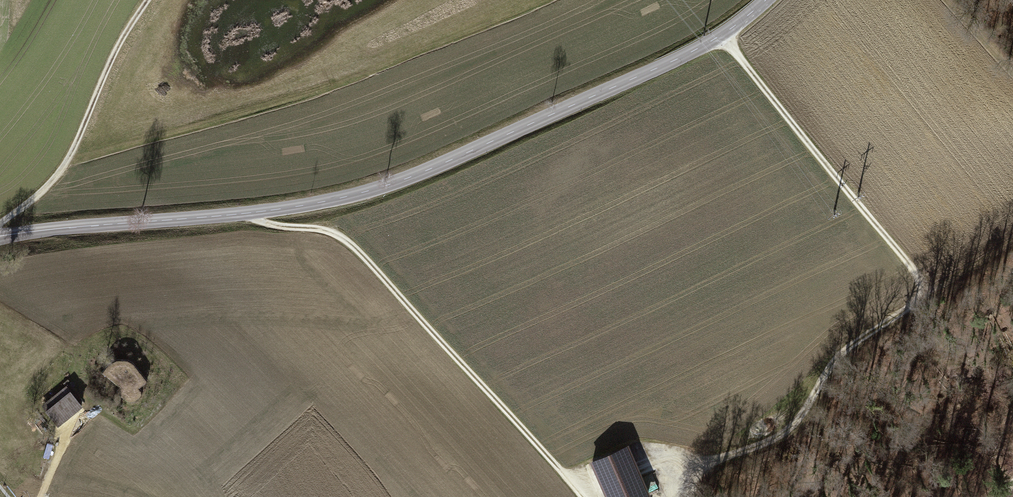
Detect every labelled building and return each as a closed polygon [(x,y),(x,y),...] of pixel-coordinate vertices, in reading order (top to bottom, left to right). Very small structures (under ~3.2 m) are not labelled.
[(78,408),(62,388),(38,407),(54,427),(78,408)] [(605,496),(652,496),(630,446),(590,463),(605,496)]
